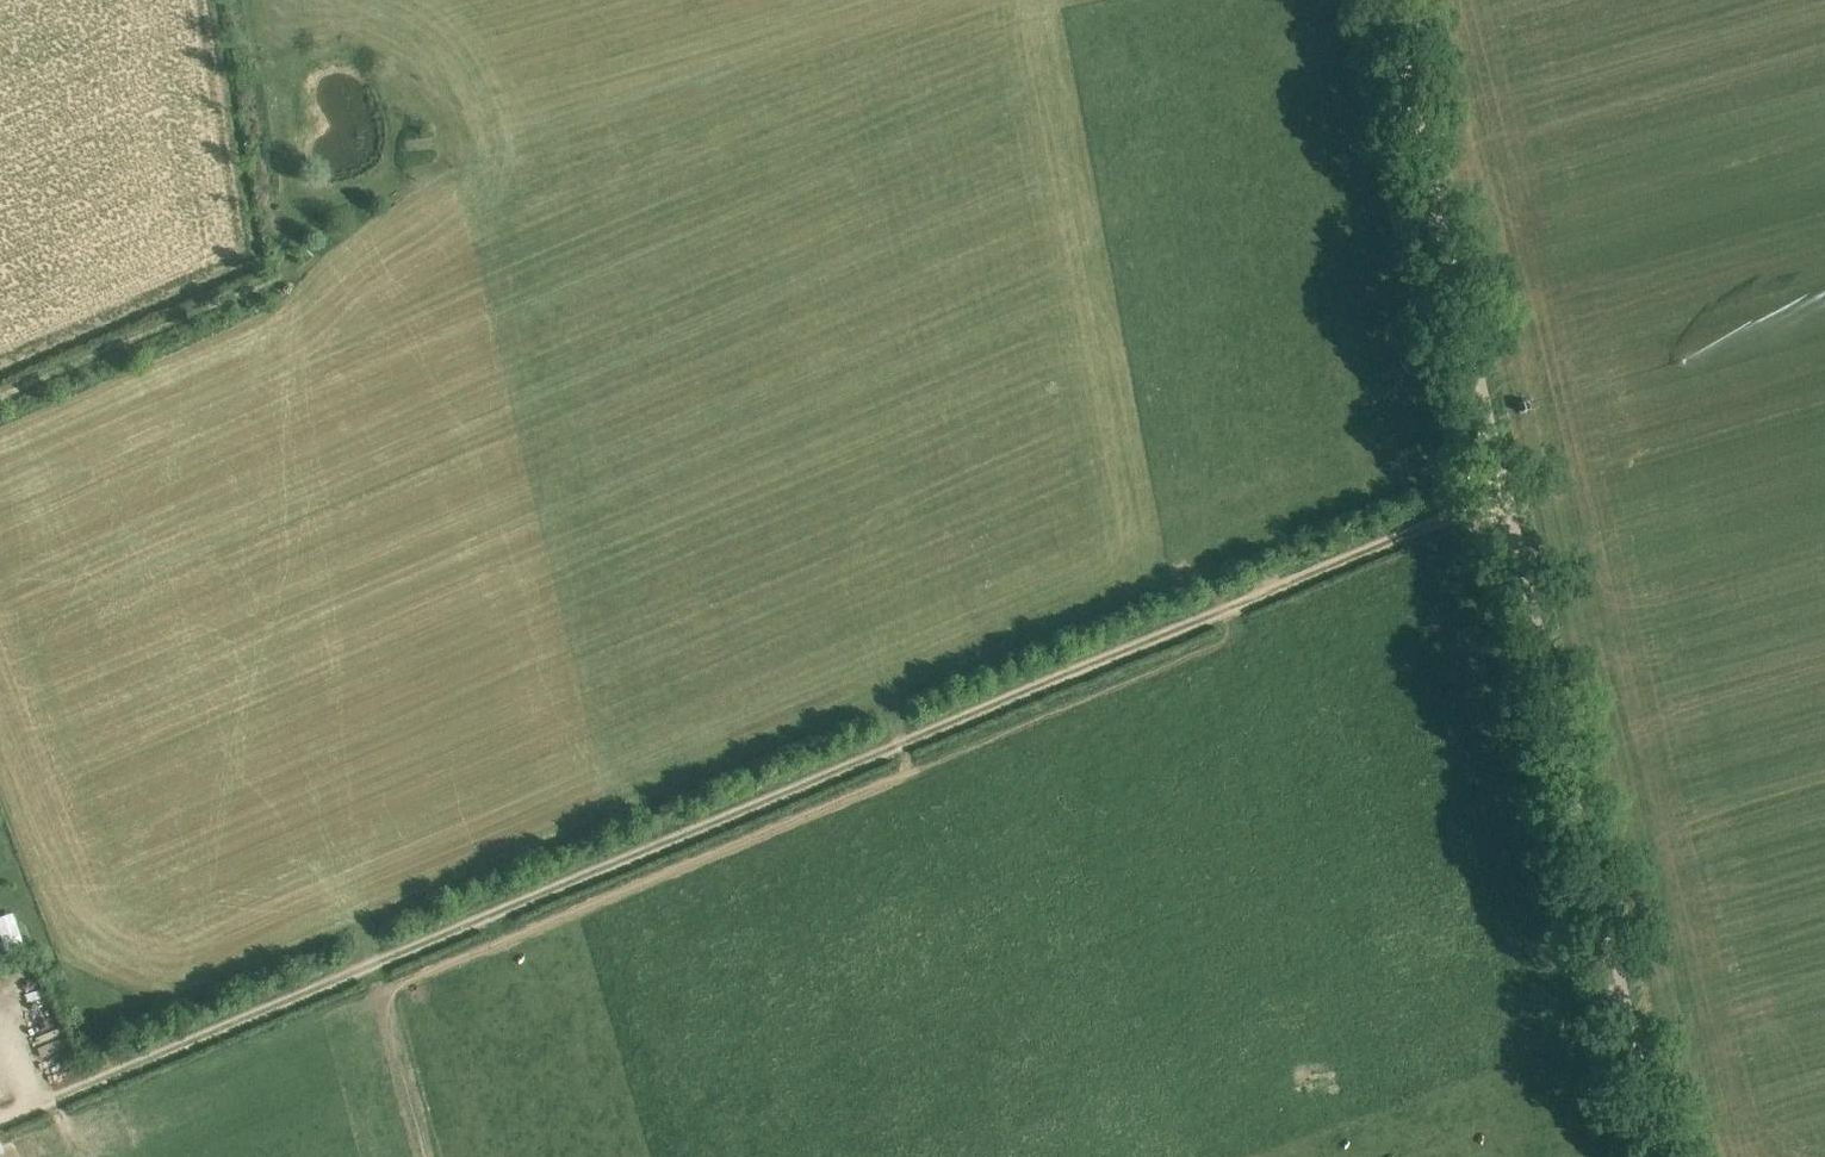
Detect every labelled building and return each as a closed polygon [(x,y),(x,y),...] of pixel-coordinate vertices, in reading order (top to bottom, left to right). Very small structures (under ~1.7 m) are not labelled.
[(24,945),(9,909),(0,913),(0,944),(4,953),(24,945)]
